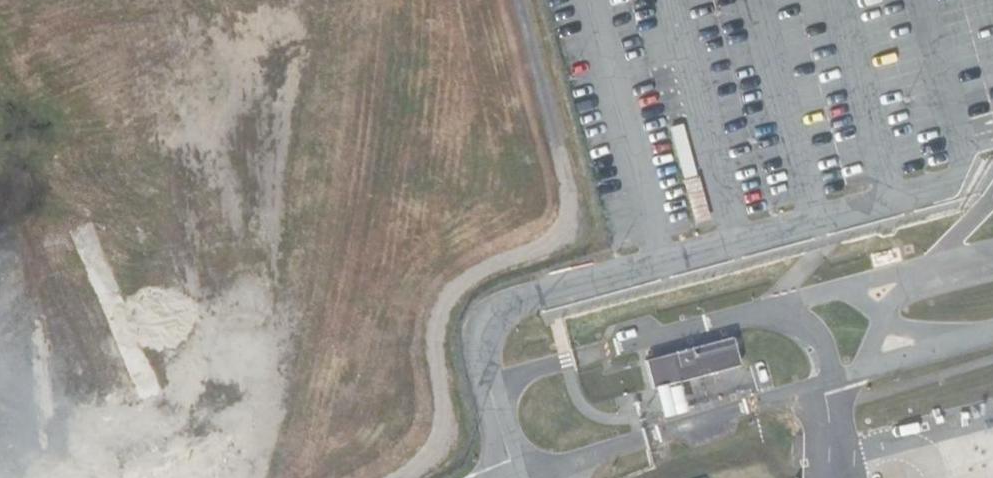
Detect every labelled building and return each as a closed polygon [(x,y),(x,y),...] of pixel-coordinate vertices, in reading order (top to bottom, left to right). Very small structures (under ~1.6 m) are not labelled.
[(738,366),(731,338),(644,361),(651,389),(654,388),(662,418),(686,412),(678,382),(738,366)]
